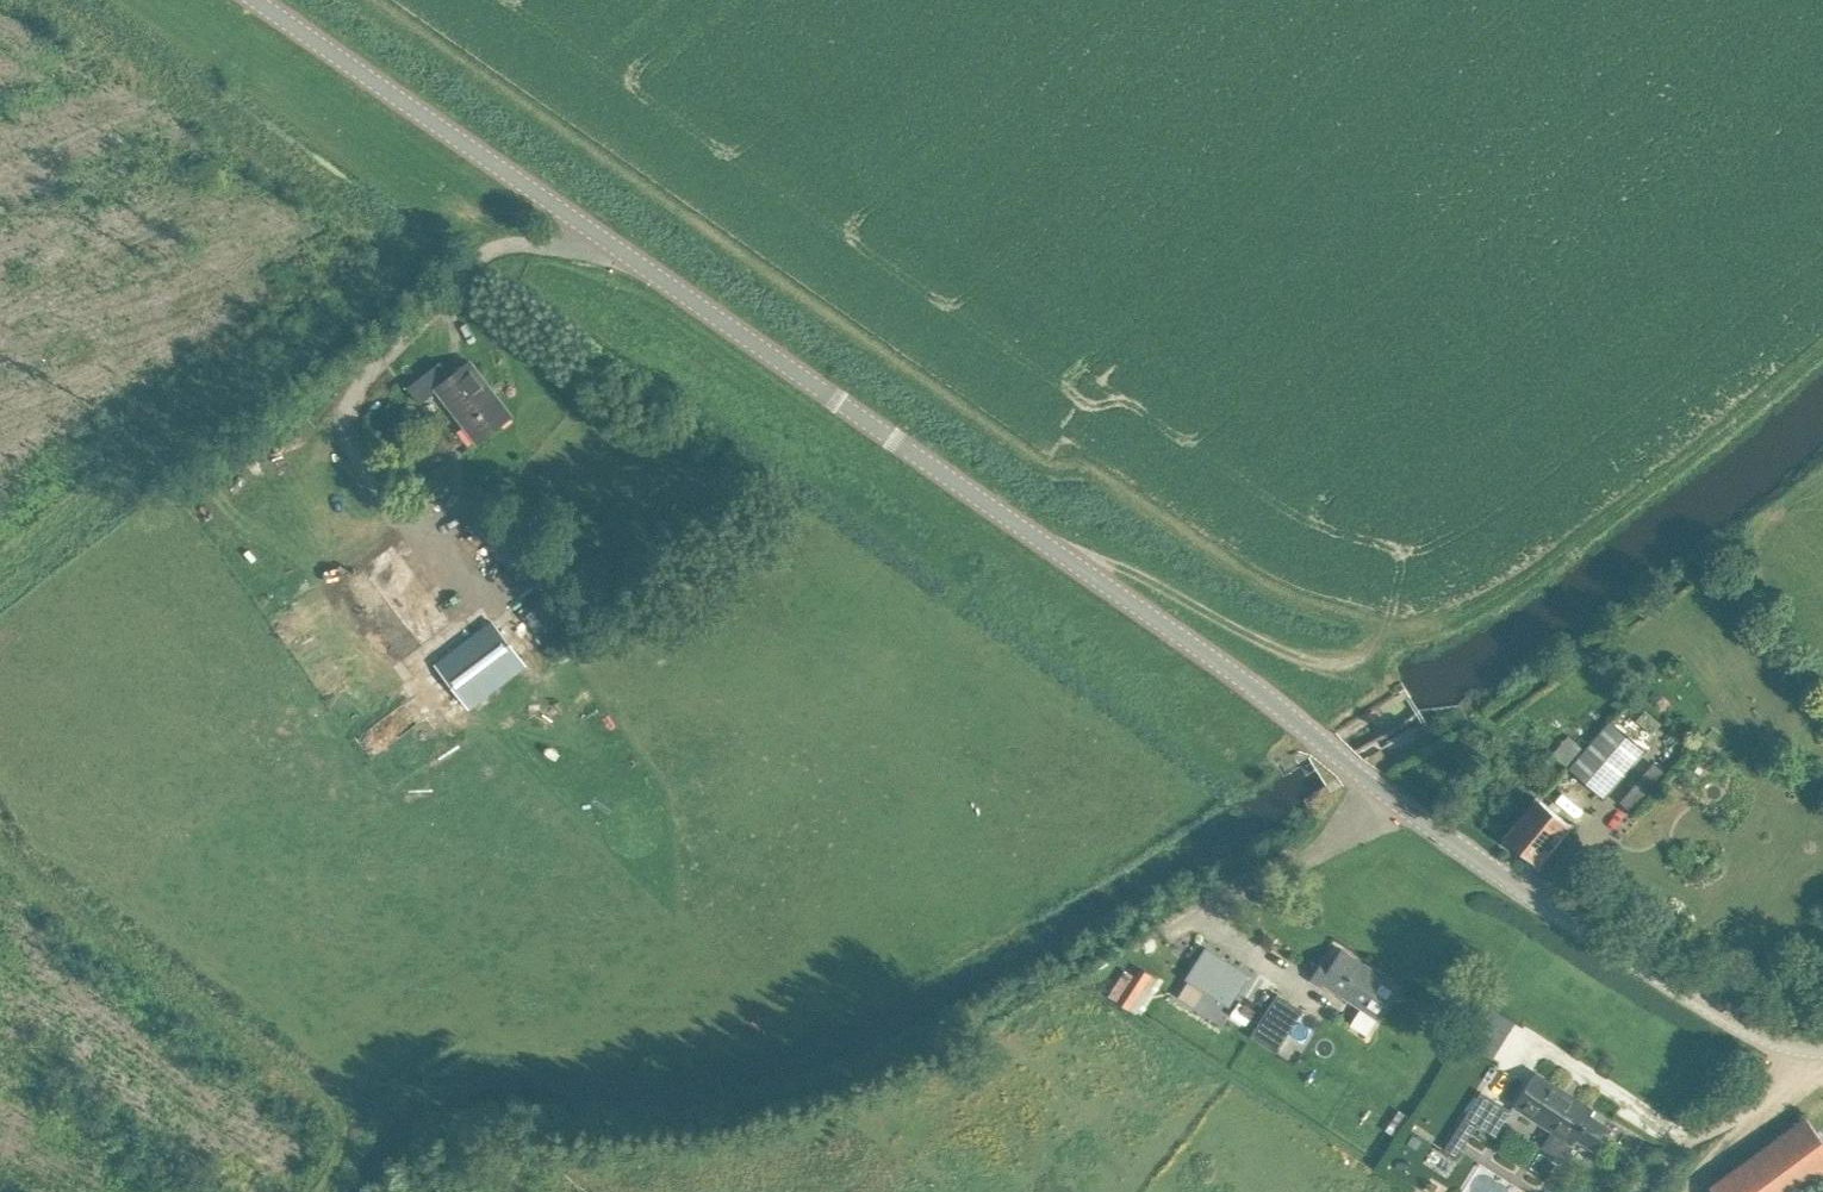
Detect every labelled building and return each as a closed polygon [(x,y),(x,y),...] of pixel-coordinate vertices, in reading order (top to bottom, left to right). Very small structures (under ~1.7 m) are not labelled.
[(512,416),(471,363),(452,377),(441,363),(409,388),(421,403),(438,390),(478,442),(512,416)] [(470,706),(506,679),(525,665),(493,623),(438,664),(470,706)] [(1585,742),(1602,724),(1589,711),(1571,729),(1585,742)] [(1603,797),(1619,779),(1644,750),(1610,721),(1569,768),(1603,797)] [(1567,766),(1583,748),(1569,736),(1553,754),(1567,766)] [(1659,789),(1686,755),(1671,743),(1644,777),(1659,789)] [(1537,865),(1570,825),(1537,798),(1505,838),(1537,865)] [(1249,975),(1206,948),(1187,979),(1229,1005),(1249,975)] [(1367,966),(1343,950),(1342,949),(1334,961),(1327,956),(1311,981),(1320,987),(1322,983),(1378,1019),(1400,986),(1399,985),(1397,989),(1367,969),(1369,966),(1368,965),(1367,966)] [(1158,979),(1139,967),(1133,976),(1125,970),(1114,987),(1108,983),(1103,992),(1108,995),(1117,1001),(1135,1013),(1158,979)] [(1276,1052),(1303,1010),(1278,994),(1251,1036),(1276,1052)] [(1254,1011),(1240,1001),(1231,1016),(1245,1025),(1254,1011)] [(1523,1093),(1514,1107),(1553,1131),(1543,1146),(1562,1158),(1576,1137),(1594,1149),(1608,1126),(1590,1115),(1593,1109),(1592,1108),(1562,1089),(1536,1073),(1523,1093)] [(1494,1135),(1510,1110),(1481,1092),(1465,1116),(1477,1124),(1494,1135)] [(1393,1135),(1407,1115),(1399,1110),(1385,1130),(1393,1135)] [(1465,1116),(1444,1149),(1456,1157),(1459,1153),(1470,1136),(1477,1124),(1465,1116)] [(1822,1179),(1822,1138),(1807,1117),(1709,1190),(1711,1191),(1806,1191),(1822,1179)]
